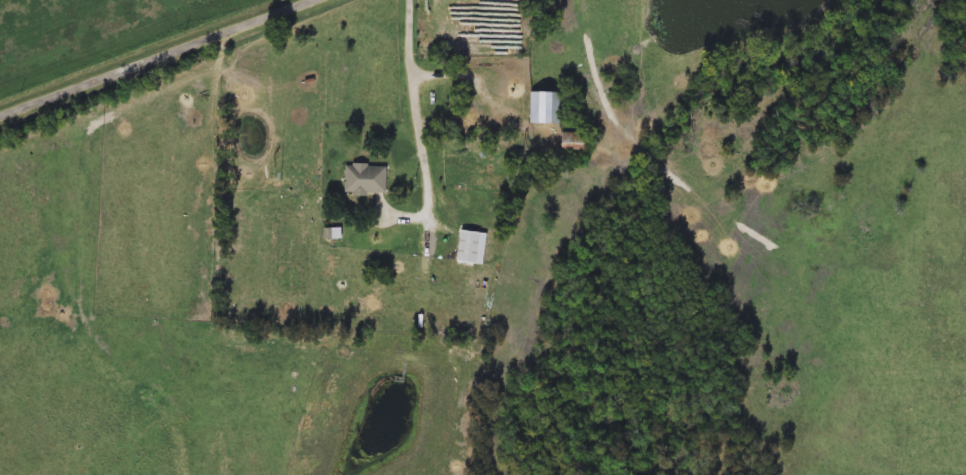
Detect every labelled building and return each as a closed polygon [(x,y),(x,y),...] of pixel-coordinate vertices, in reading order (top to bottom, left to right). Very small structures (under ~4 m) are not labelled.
[(557,124),(529,124),(529,93),(557,93),(557,124)] [(344,166),(385,166),(385,194),(344,194),(344,166)] [(453,262),(458,230),(485,234),(480,266),(453,262)]
